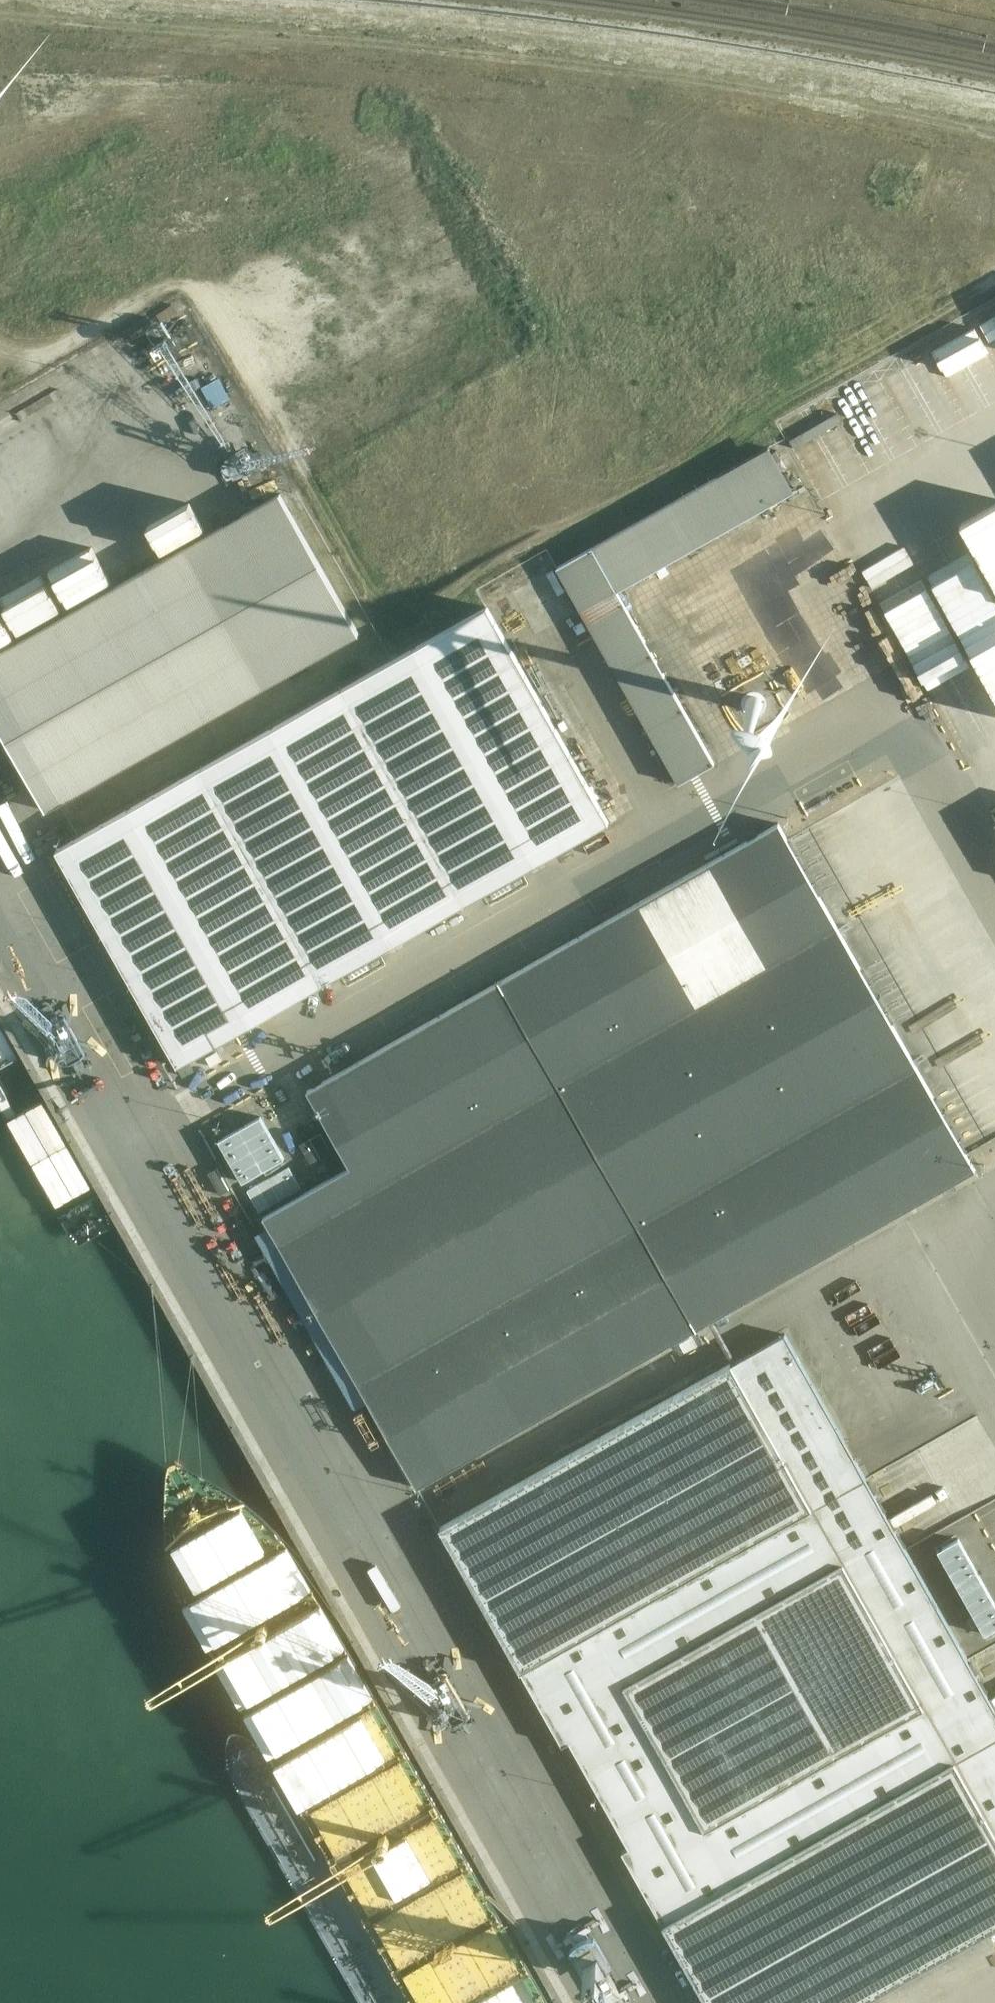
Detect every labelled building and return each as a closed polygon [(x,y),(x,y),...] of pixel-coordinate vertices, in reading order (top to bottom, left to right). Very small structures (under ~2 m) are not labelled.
[(180,290),(160,301),(172,323),(192,312),(180,290)] [(225,380),(197,395),(220,437),(247,423),(225,380)] [(26,395),(33,414),(52,406),(44,388),(26,395)] [(769,447),(556,567),(678,783),(714,763),(616,590),(794,491),(769,447)] [(358,633),(279,493),(0,651),(0,729),(45,810),(358,633)] [(486,607),(56,851),(177,1066),(608,822),(486,607)] [(745,701),(745,703),(745,706),(746,708),(748,710),(750,711),(752,712),(755,712),(757,711),(759,709),(761,707),(762,705),(761,702),(761,700),(759,698),(757,696),(755,696),(753,695),(750,696),(748,697),(746,699),(745,701)] [(598,790),(609,808),(618,802),(607,784),(598,790)] [(349,1166),(262,1216),(416,1487),(974,1170),(794,851),(787,838),(778,822),(306,1090),(349,1166)] [(242,1181),(284,1157),(260,1116),(218,1140),(242,1181)] [(259,1211),(300,1187),(288,1166),(247,1190),(259,1211)] [(966,1658),(784,1333),(730,1363),(439,1527),(520,1671),(521,1671),(562,1744),(569,1740),(628,1846),(621,1850),(662,1923),(662,1924),(706,2002),(859,2002),(994,1926),(994,1709),(966,1658)] [(959,1489),(942,1497),(947,1506),(963,1499),(959,1489)] [(994,1627),(994,1604),(958,1538),(936,1549),(947,1570),(983,1634),(994,1627)]
